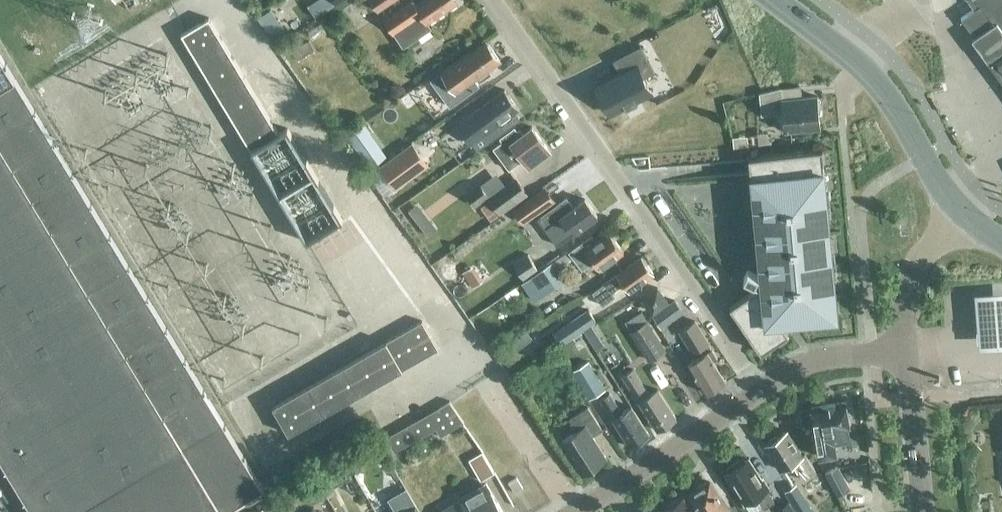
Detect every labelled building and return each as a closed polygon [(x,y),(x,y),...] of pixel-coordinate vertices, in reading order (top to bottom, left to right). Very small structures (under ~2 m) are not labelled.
[(394,0),(395,0),(371,0),(379,11),(394,0)] [(458,0),(421,0),(416,3),(414,0),(412,0),(383,20),(402,47),(431,27),(427,22),(458,1),(458,0)] [(978,5),(961,17),(974,36),(972,38),(987,59),(1001,80),(1001,0),(975,0),(978,5)] [(181,34),(251,150),(278,133),(209,17),(181,34)] [(278,18),(265,27),(277,45),(291,36),(278,18)] [(292,51),(298,61),(315,51),(309,40),(292,51)] [(435,78),(431,81),(436,88),(450,106),(479,84),(475,79),(500,60),(488,43),(462,61),(461,60),(442,73),(435,78)] [(619,73),(596,85),(610,112),(625,104),(626,107),(637,101),(636,98),(651,91),(643,76),(654,71),(640,44),(612,59),(619,73)] [(34,511),(224,511),(264,488),(0,53),(0,456),(34,511)] [(820,100),(817,98),(817,96),(782,99),(781,87),(759,92),(761,115),(783,113),(784,131),(820,127),(818,108),(820,106),(820,100)] [(479,107),(455,124),(470,144),(472,143),(477,150),(487,143),(520,119),(515,112),(519,109),(505,88),(479,107)] [(549,150),(544,143),(531,125),(522,131),(518,127),(516,128),(514,125),(498,136),(500,139),(492,146),(508,168),(522,158),(528,166),(549,150)] [(369,168),(386,156),(372,135),(355,147),(369,168)] [(380,166),(396,188),(428,165),(412,142),(380,166)] [(822,149),(748,155),(750,180),(752,180),(760,274),(757,275),(747,268),(743,276),(754,282),(762,286),(763,295),(762,295),(757,287),(729,306),(760,352),(788,333),(780,321),(836,316),(823,171),(824,171),(822,149)] [(505,185),(505,184),(497,173),(480,184),(479,183),(465,193),(475,207),(488,198),(489,198),(492,196),(505,185)] [(505,185),(492,196),(489,198),(490,200),(500,214),(529,194),(517,177),(505,185)] [(545,186),(512,209),(522,224),(556,201),(555,200),(546,186),(545,186)] [(566,196),(537,217),(556,243),(576,229),(577,231),(599,216),(586,198),(573,207),(566,196)] [(490,200),(481,207),(491,221),(500,214),(490,200)] [(437,229),(417,203),(406,211),(426,237),(437,229)] [(337,224),(320,234),(328,274),(320,278),(323,295),(318,298),(329,318),(348,308),(344,309),(358,301),(380,297),(391,291),(385,280),(372,283),(339,224),(337,224)] [(610,231),(597,240),(592,234),(569,250),(580,266),(592,257),(599,267),(624,250),(610,231)] [(527,254),(513,263),(524,280),(531,276),(539,270),(530,259),(527,254)] [(631,292),(655,274),(642,257),(594,293),(604,307),(614,300),(611,296),(626,285),(631,292)] [(531,276),(524,280),(524,281),(521,283),(533,301),(565,278),(553,260),(539,270),(531,276)] [(473,266),(463,272),(471,285),(472,287),(482,281),(473,266)] [(653,313),(669,302),(657,286),(642,297),(653,313)] [(972,293),(976,348),(1001,347),(1001,291),(972,293)] [(684,314),(675,302),(656,316),(664,328),(684,314)] [(596,322),(587,309),(551,332),(560,346),(596,322)] [(666,348),(648,320),(642,310),(626,320),(650,358),(666,348)] [(274,406),(289,433),(439,348),(423,320),(274,406)] [(706,393),(725,381),(711,360),(716,357),(710,348),(707,343),(707,342),(693,320),(677,330),(695,358),(687,363),(706,393)] [(603,343),(591,325),(583,331),(594,348),(603,343)] [(605,389),(588,360),(570,370),(588,399),(605,389)] [(657,388),(648,394),(632,368),(623,374),(658,428),(675,417),(657,388)] [(630,445),(648,434),(630,406),(621,412),(608,392),(599,398),(630,445)] [(450,401),(387,436),(395,450),(437,426),(441,434),(462,423),(457,413),(450,401)] [(804,433),(815,431),(819,456),(836,453),(834,440),(849,437),(847,427),(849,427),(849,424),(851,422),(849,415),(847,413),(845,401),(811,407),(811,412),(800,413),(804,433)] [(560,440),(581,473),(605,457),(591,435),(601,429),(587,406),(568,418),(574,427),(572,429),(573,432),(560,440)] [(815,473),(805,454),(803,456),(787,431),(778,436),(775,436),(769,440),(768,443),(765,444),(781,470),(782,469),(784,471),(794,465),(803,480),(815,473)] [(494,473),(482,452),(468,460),(481,481),(494,473)] [(313,469),(326,492),(352,477),(340,454),(313,469)] [(764,508),(774,501),(766,489),(769,487),(762,477),(760,479),(747,459),(740,463),(739,460),(727,467),(729,470),(727,472),(735,486),(745,502),(756,495),(764,508)] [(838,495),(843,492),(850,488),(837,465),(825,472),(838,495)] [(726,508),(709,481),(708,482),(704,482),(698,486),(697,489),(689,494),(701,511),(719,511),(725,509),(726,508)] [(486,482),(459,497),(461,500),(440,511),(503,511),(486,482)] [(801,492),(795,483),(784,491),(798,511),(814,511),(801,492)] [(406,488),(389,499),(396,511),(420,511),(406,488)] [(682,498),(680,499),(677,499),(672,503),(671,505),(664,509),(666,511),(666,510),(668,511),(691,511),(682,498)] [(778,511),(795,511),(787,499),(775,507),(778,511)] [(726,508),(725,509),(727,511),(739,511),(733,503),(726,508)]
